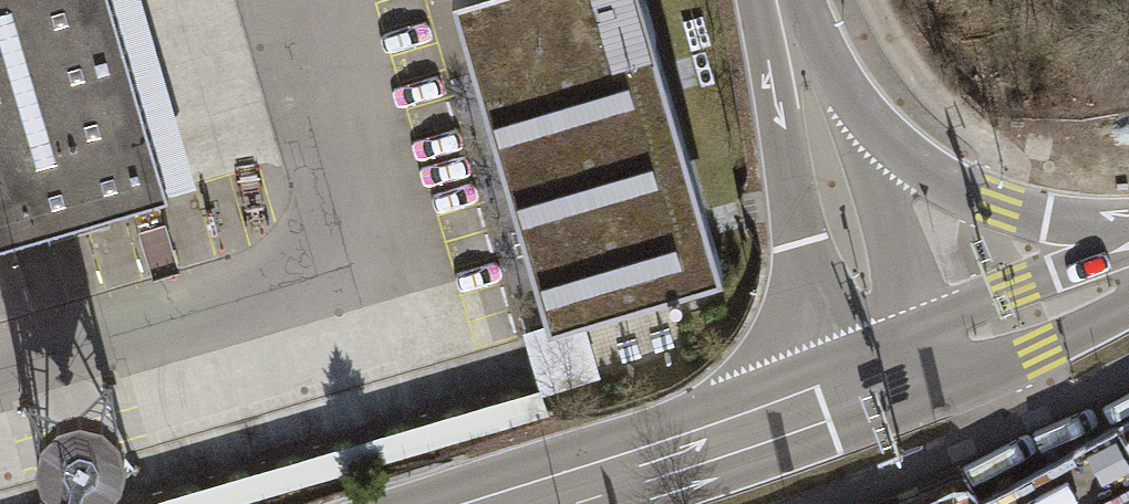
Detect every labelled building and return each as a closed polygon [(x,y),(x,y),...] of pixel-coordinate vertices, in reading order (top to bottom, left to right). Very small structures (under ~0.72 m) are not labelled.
[(172,195),(114,0),(0,0),(0,245),(172,195)] [(647,0),(458,0),(548,309),(722,258),(647,0)] [(590,313),(534,323),(545,383),(601,373),(590,313)] [(80,372),(61,374),(43,382),(29,394),(18,410),(12,428),(11,447),(16,465),(26,482),(40,494),(57,503),(64,503),(95,503),(113,496),(128,484),(138,469),(144,451),(145,432),(140,413),(130,397),(116,384),(99,375),(80,372)] [(547,409),(539,387),(140,503),(223,503),(547,409)]
